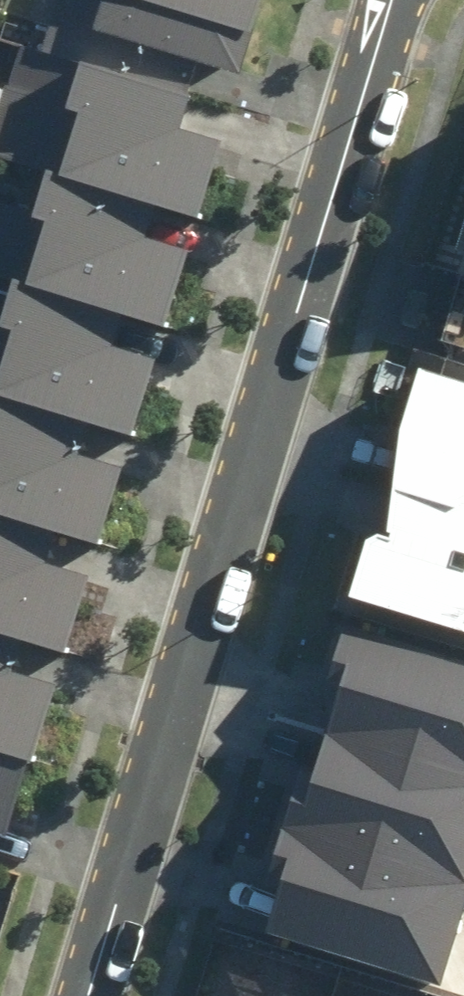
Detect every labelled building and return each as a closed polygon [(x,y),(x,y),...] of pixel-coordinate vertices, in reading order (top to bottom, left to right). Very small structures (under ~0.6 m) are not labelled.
[(51,35),(191,78),(199,50),(242,63),(261,0),(62,0),(51,35)] [(9,75),(0,109),(0,148),(205,205),(226,130),(185,119),(194,88),(80,57),(70,92),(9,75)] [(0,191),(0,266),(179,316),(200,241),(159,229),(168,199),(55,167),(45,203),(0,191)] [(0,310),(0,385),(135,423),(156,348),(115,336),(124,306),(10,274),(0,310)] [(358,590),(463,622),(463,371),(421,358),(401,424),(388,517),(368,514),(358,590)] [(102,528),(123,453),(82,442),(91,411),(0,386),(0,500),(102,528)] [(70,634),(91,559),(50,548),(59,518),(0,501),(0,615),(70,634)] [(265,917),(436,975),(463,892),(463,652),(367,619),(265,917)] [(37,748),(58,673),(18,662),(26,631),(0,624),(0,738),(37,748)] [(16,823),(37,748),(0,738),(0,819),(16,823)]
